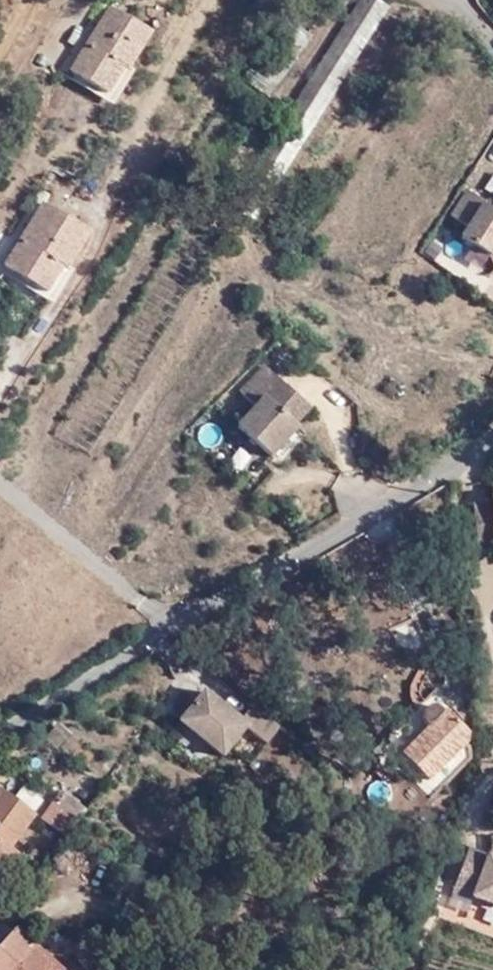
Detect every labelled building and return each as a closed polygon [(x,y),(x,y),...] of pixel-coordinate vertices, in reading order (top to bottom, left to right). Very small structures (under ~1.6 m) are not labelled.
[(148,25),(108,0),(106,0),(66,64),(104,85),(121,59),(124,61),(148,25)] [(302,93),(326,107),(386,3),(380,0),(356,0),(302,93)] [(307,26),(281,8),(268,27),(295,44),(307,26)] [(40,265),(79,204),(34,174),(0,227),(0,241),(40,265)] [(486,211),(460,193),(443,218),(460,231),(454,241),(485,261),(489,272),(492,270),(492,200),(486,211)] [(313,409),(268,365),(242,391),(258,407),(240,426),(274,458),(302,429),(297,425),(313,409)] [(260,754),(273,738),(246,716),(233,732),(199,701),(174,731),(216,766),(240,738),(260,754)] [(419,780),(459,732),(431,708),(428,710),(415,704),(407,714),(413,727),(388,755),(419,780)] [(13,846),(36,814),(33,812),(43,798),(24,784),(14,798),(0,788),(0,866),(8,872),(9,872),(22,853),(13,846)] [(59,787),(51,798),(74,815),(77,817),(85,806),(59,787)] [(37,814),(61,831),(74,815),(51,798),(37,814)] [(74,815),(61,831),(65,833),(77,817),(74,815)] [(490,857),(470,849),(455,891),(475,899),(478,897),(492,903),(492,850),(490,857)] [(15,926),(0,942),(0,969),(64,969),(15,926)]
